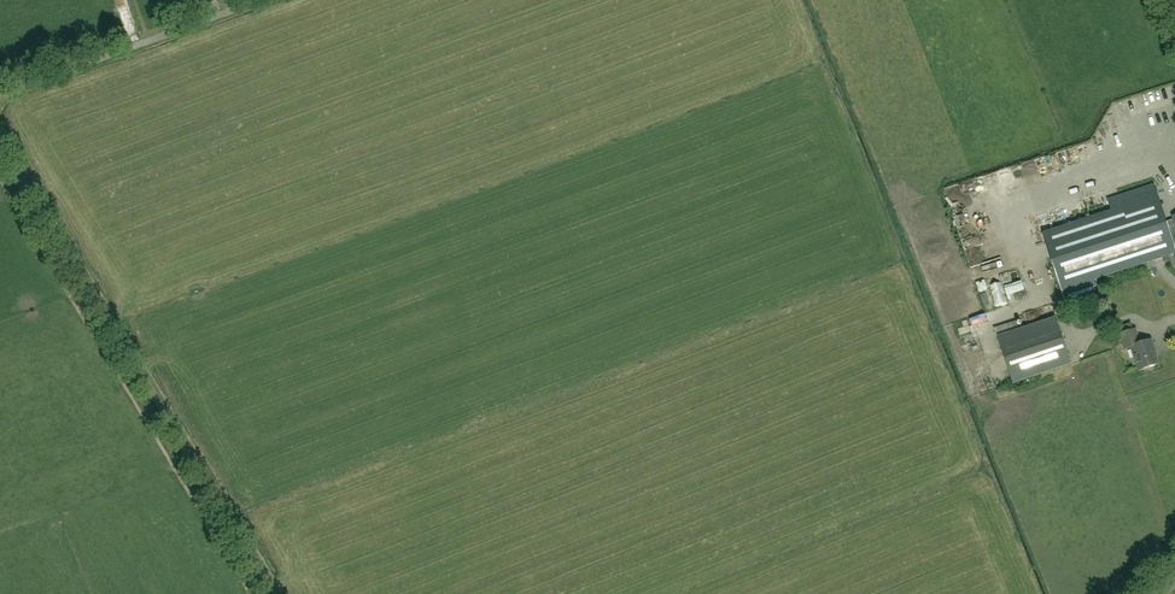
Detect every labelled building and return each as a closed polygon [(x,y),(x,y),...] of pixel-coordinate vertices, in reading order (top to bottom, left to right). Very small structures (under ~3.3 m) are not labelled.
[(1164,132),(1161,137),(1170,141),(1172,136),(1164,132)] [(1053,262),(1066,302),(1100,291),(1097,280),(1174,254),(1174,215),(1173,216),(1174,219),(1166,221),(1158,196),(1043,233),(1053,262)] [(1072,364),(1056,317),(998,337),(1014,383),(1072,364)] [(1135,329),(1120,334),(1125,349),(1132,347),(1140,370),(1159,364),(1154,350),(1155,350),(1152,339),(1140,343),(1135,329)]
